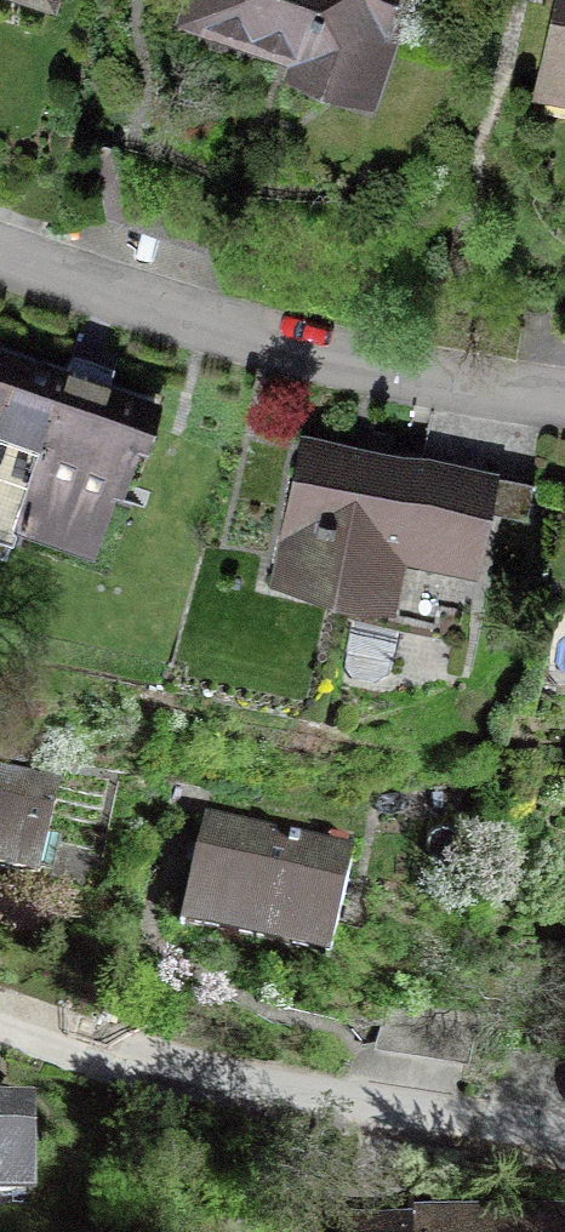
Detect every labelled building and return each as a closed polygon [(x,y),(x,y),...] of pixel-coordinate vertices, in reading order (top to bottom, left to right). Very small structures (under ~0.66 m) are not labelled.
[(227,9),(225,16),(253,26),(251,32),(307,51),(303,62),(367,84),(387,25),(377,5),(379,0),(201,0),(227,9)] [(549,87),(564,90),(564,12),(549,87)] [(0,353),(0,417),(0,418),(0,498),(21,505),(18,515),(90,540),(111,480),(118,482),(135,434),(143,436),(155,400),(107,383),(110,375),(70,361),(67,370),(2,347),(0,353)] [(424,471),(424,458),(307,434),(278,577),(358,593),(367,547),(472,568),(489,484),(424,471)] [(39,875),(60,785),(0,771),(0,866),(39,875)] [(200,836),(180,923),(329,957),(354,848),(205,814),(200,836)] [(194,863),(200,836),(156,826),(150,853),(194,863)] [(389,996),(382,1033),(469,1050),(477,1013),(389,996)] [(25,1195),(25,1146),(34,1146),(35,1120),(25,1110),(0,1110),(0,1195),(25,1195)] [(341,1231),(564,1231),(564,1225),(413,1225),(413,1184),(341,1185),(341,1231)]
